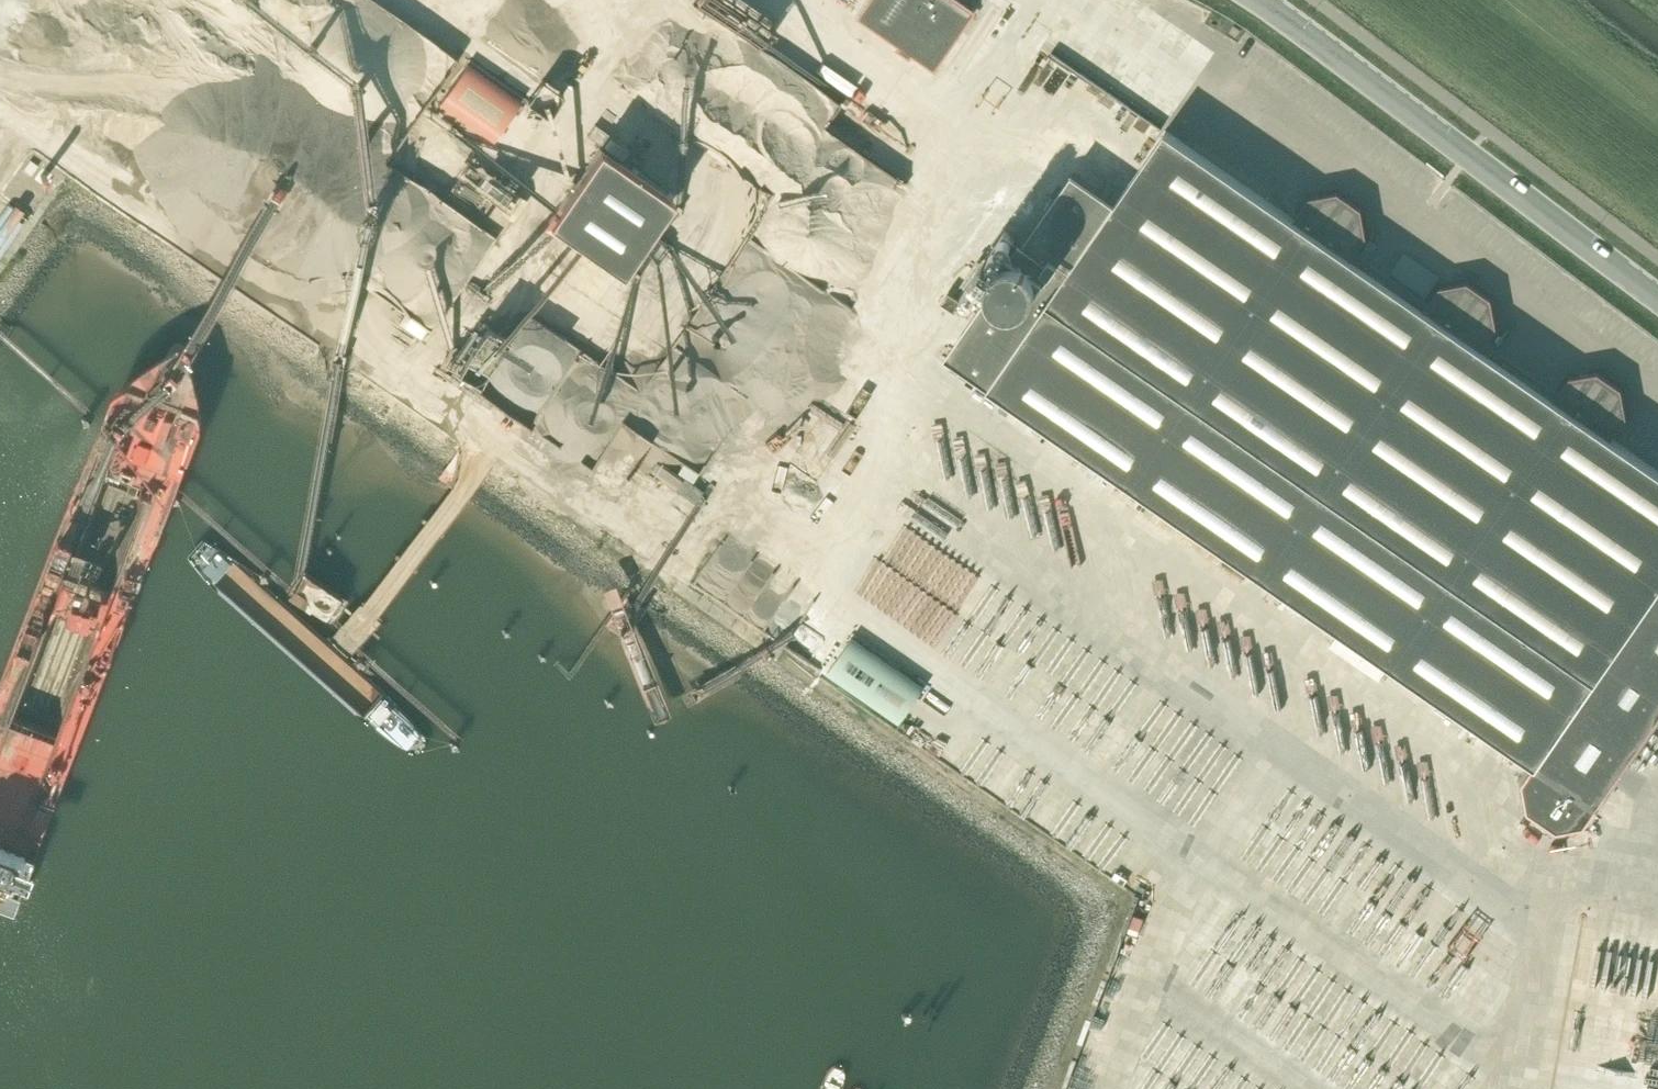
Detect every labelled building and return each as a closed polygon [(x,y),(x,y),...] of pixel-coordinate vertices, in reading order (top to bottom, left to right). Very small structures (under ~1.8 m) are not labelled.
[(970,6),(965,6),(955,0),(868,0),(857,16),(899,44),(897,47),(907,54),(909,51),(932,67),(966,17),(972,15),(972,16),(973,17),(974,18),(975,19),(976,18),(974,16),(973,14),(973,12),(972,10),(972,9),(972,7),(973,5),(974,3),(973,2),(972,3),(971,4),(970,5),(970,6)] [(496,140),(529,96),(473,54),(439,98),(496,140)] [(962,291),(972,298),(980,285),(1019,312),(1044,276),(1047,278),(1059,261),(1069,269),(989,387),(1536,766),(1523,785),(1528,811),(1557,831),(1584,826),(1657,720),(1657,471),(1611,438),(1626,417),(1621,389),(1598,373),(1571,378),(1560,393),(1485,341),(1496,326),(1491,299),(1468,283),(1440,288),(1430,303),(1355,251),(1365,236),(1361,209),(1337,193),(1310,198),(1295,220),(1166,130),(1115,203),(1072,173),(1015,255),(1006,249),(1014,237),(1005,230),(962,291)] [(600,148),(549,221),(620,271),(671,198),(600,148)] [(650,473),(695,504),(696,501),(706,508),(713,498),(692,483),(699,474),(688,466),(681,477),(659,461),(650,473)] [(925,689),(852,639),(826,677),(899,726),(925,689)]
